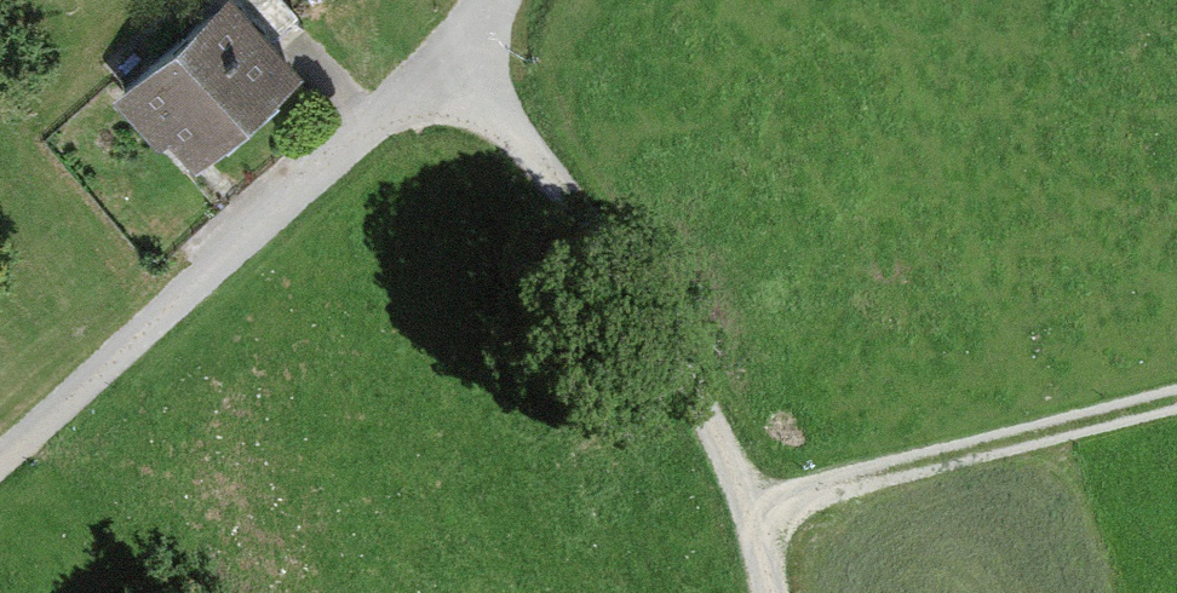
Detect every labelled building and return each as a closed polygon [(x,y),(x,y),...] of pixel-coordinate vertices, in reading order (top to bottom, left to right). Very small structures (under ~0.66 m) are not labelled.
[(249,0),(224,0),(127,80),(192,156),(302,64),(249,0)]
